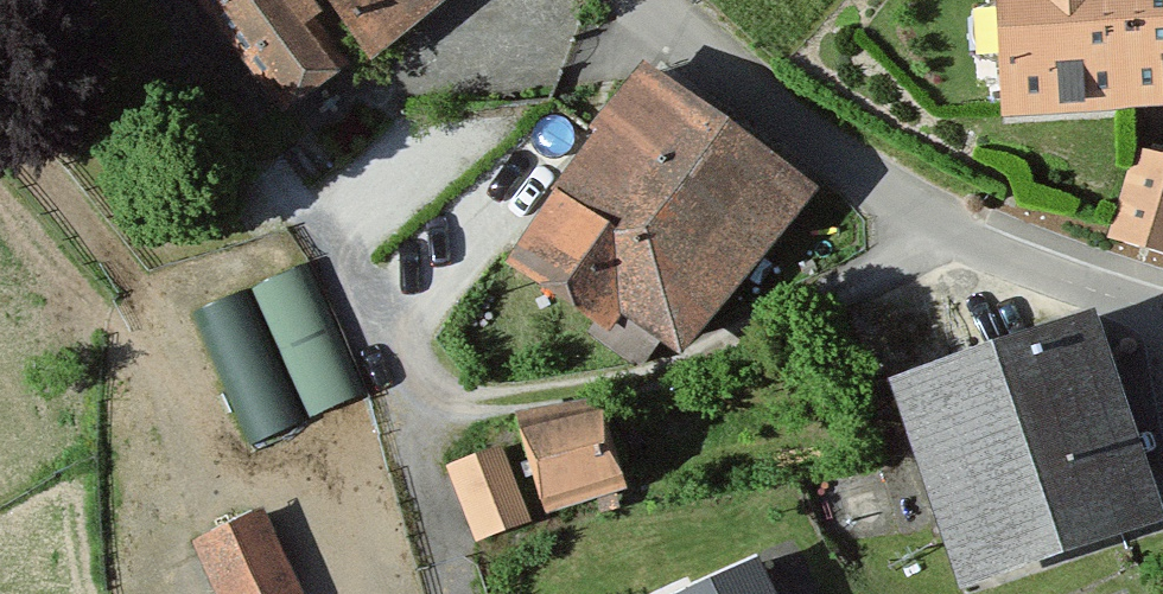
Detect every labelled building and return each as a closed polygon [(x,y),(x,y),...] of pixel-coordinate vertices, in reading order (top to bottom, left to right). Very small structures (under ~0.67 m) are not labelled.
[(300,91),(355,53),(319,0),(238,0),(300,91)] [(404,17),(429,0),(393,0),(404,17)] [(1008,117),(1162,107),(1162,0),(1001,0),(1008,117)] [(795,202),(660,92),(517,266),(633,360),(657,332),(676,347),(795,202)] [(1136,157),(1115,240),(1162,252),(1162,164),(1136,157)] [(312,253),(210,298),(268,429),(370,384),(312,253)] [(896,379),(958,593),(959,593),(1162,536),(1162,503),(1110,318),(896,379)] [(603,425),(530,445),(548,510),(621,490),(603,425)] [(502,451),(451,470),(478,542),(529,522),(502,451)] [(198,549),(219,593),(297,593),(261,519),(198,549)] [(687,593),(771,593),(757,562),(687,593)]
